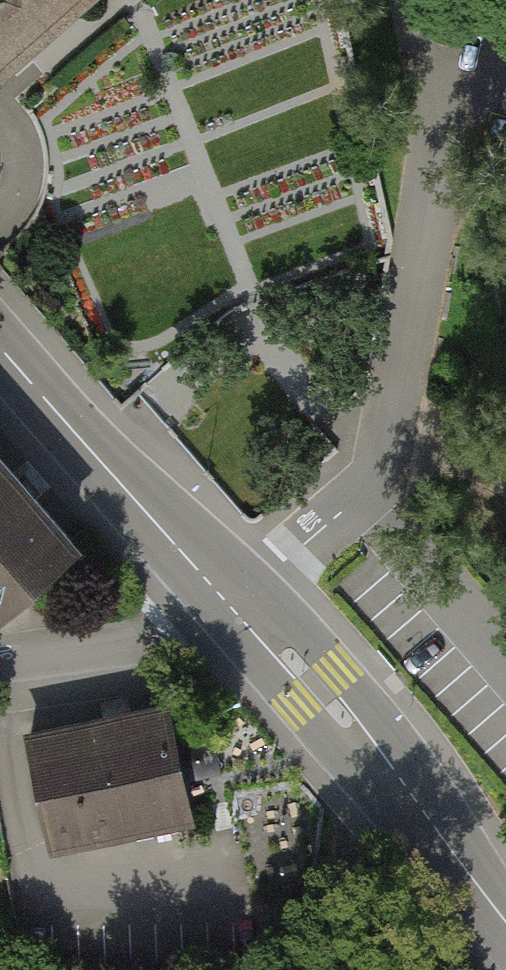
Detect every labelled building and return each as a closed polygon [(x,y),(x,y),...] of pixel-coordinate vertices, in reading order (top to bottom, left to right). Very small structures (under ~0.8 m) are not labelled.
[(78,0),(0,0),(0,69),(78,0)] [(74,541),(0,458),(0,606),(74,541)] [(164,707),(32,734),(57,860),(190,833),(164,707)]
